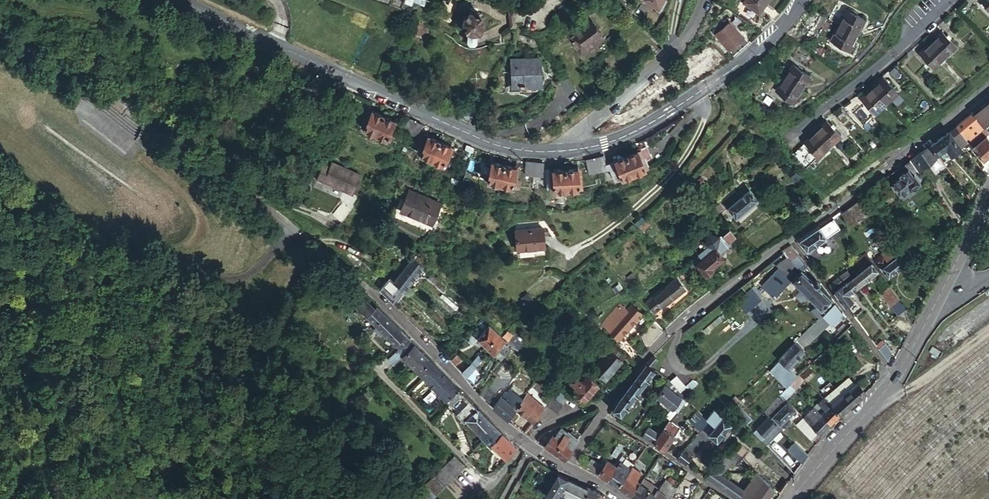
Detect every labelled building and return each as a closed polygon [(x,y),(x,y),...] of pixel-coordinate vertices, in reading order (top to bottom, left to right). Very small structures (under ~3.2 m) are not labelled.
[(759,13),(767,0),(745,0),(744,2),(759,13)] [(988,10),(988,0),(979,0),(988,10)] [(848,10),(839,25),(855,34),(864,20),(848,10)] [(463,25),(467,30),(474,31),(481,25),(481,18),(476,11),(471,11),(464,16),(463,25)] [(563,31),(575,44),(578,41),(580,42),(597,27),(584,13),(563,31)] [(714,32),(734,54),(749,41),(729,19),(728,20),(725,16),(712,28),(715,31),(714,32)] [(855,34),(839,25),(831,38),(847,48),(855,34)] [(930,42),(943,56),(954,45),(941,32),(930,42)] [(645,46),(654,57),(661,51),(652,41),(645,46)] [(931,67),(943,56),(930,42),(918,53),(931,67)] [(513,71),(512,87),(534,88),(534,84),(542,84),(544,63),(516,61),(515,72),(513,71)] [(792,64),(784,76),(801,86),(808,74),(792,64)] [(567,76),(560,80),(565,89),(572,85),(567,76)] [(801,86),(784,76),(775,91),(792,100),(801,86)] [(883,77),(872,87),(886,102),(897,91),(883,77)] [(886,102),(872,87),(861,98),(874,112),(886,102)] [(342,105),(349,108),(355,95),(348,92),(342,105)] [(988,127),(988,101),(983,106),(959,126),(962,130),(959,132),(964,138),(968,143),(968,142),(982,161),(988,156),(988,141),(982,132),(988,127)] [(466,105),(458,121),(468,126),(476,110),(466,105)] [(372,110),(364,127),(375,133),(383,116),(372,110)] [(394,121),(383,116),(375,133),(386,138),(394,121)] [(415,121),(407,117),(401,129),(409,133),(415,121)] [(415,121),(409,133),(417,136),(423,125),(415,121)] [(816,131),(828,144),(840,134),(827,121),(816,131)] [(931,146),(938,155),(947,149),(952,155),(961,148),(964,146),(960,141),(964,138),(959,132),(956,128),(931,146)] [(816,131),(805,141),(817,155),(828,144),(816,131)] [(423,148),(420,154),(431,159),(439,141),(422,133),(417,145),(423,148)] [(450,147),(439,141),(431,159),(442,164),(450,147)] [(929,148),(909,161),(914,167),(919,163),(923,168),(937,158),(929,148)] [(637,149),(626,154),(633,172),(644,167),(637,149)] [(613,159),(620,178),(633,172),(626,154),(613,159)] [(596,157),(599,169),(608,167),(605,155),(604,155),(596,157)] [(596,157),(587,159),(589,171),(599,169),(596,157)] [(620,177),(613,159),(607,162),(608,167),(610,167),(614,178),(620,177)] [(527,161),(526,161),(525,174),(533,175),(534,162),(527,161)] [(905,165),(904,166),(907,170),(898,177),(900,179),(891,185),(900,197),(908,191),(910,193),(921,185),(920,184),(924,181),(917,172),(914,167),(909,161),(905,165)] [(534,162),(533,175),(543,176),(544,163),(534,162)] [(493,163),(489,181),(500,183),(504,165),(493,163)] [(919,163),(914,167),(917,172),(923,168),(919,163)] [(515,168),(504,165),(500,183),(511,185),(515,168)] [(797,181),(801,177),(791,165),(786,169),(797,181)] [(322,182),(356,198),(365,178),(338,167),(335,172),(328,168),(322,182)] [(553,170),(554,189),(566,189),(565,169),(553,170)] [(578,169),(565,169),(566,189),(579,188),(578,169)] [(878,201),(892,191),(883,180),(870,190),(878,201)] [(745,182),(723,200),(736,215),(758,197),(745,182)] [(409,189),(400,208),(433,221),(441,202),(409,189)] [(871,211),(863,199),(842,213),(851,225),(871,211)] [(334,213),(342,222),(354,210),(345,202),(334,213)] [(544,242),(543,223),(514,226),(516,244),(544,242)] [(819,227),(799,241),(806,252),(826,238),(819,227)] [(721,236),(728,244),(735,237),(729,230),(721,236)] [(719,238),(710,235),(707,246),(709,248),(694,260),(706,274),(714,268),(713,267),(724,258),(721,254),(725,250),(718,241),(719,239),(719,238)] [(748,243),(758,254),(766,247),(756,236),(748,243)] [(782,250),(786,257),(777,265),(814,304),(823,313),(834,302),(820,283),(816,287),(789,260),(797,254),(790,245),(782,250)] [(875,263),(887,280),(906,266),(899,257),(900,256),(895,249),(891,251),(890,250),(883,255),(884,256),(875,263)] [(390,277),(379,289),(392,302),(425,265),(415,256),(393,280),(390,277)] [(863,271),(851,280),(852,281),(858,288),(878,273),(865,256),(856,263),(863,271)] [(443,292),(448,286),(433,272),(428,278),(443,292)] [(850,279),(847,275),(829,287),(833,292),(850,279)] [(852,281),(835,294),(844,307),(852,300),(849,295),(858,288),(852,281)] [(648,301),(656,311),(674,296),(666,286),(648,301)] [(898,303),(900,301),(891,289),(882,297),(897,316),(904,311),(898,303)] [(604,323),(621,338),(644,313),(634,303),(629,309),(622,302),(604,323)] [(834,302),(823,313),(818,319),(796,340),(804,348),(829,323),(830,324),(842,312),(834,302)] [(823,313),(814,304),(809,310),(818,319),(823,313)] [(376,305),(367,314),(398,346),(400,346),(408,337),(376,305)] [(845,315),(842,312),(830,324),(833,327),(845,315)] [(503,336),(482,316),(471,328),(476,333),(481,327),(484,329),(476,337),(493,352),(499,345),(501,348),(506,343),(503,340),(505,337),(503,336)] [(651,345),(665,331),(654,319),(640,330),(646,344),(651,345)] [(522,343),(508,330),(503,336),(505,337),(503,340),(506,343),(512,348),(512,346),(517,349),(522,343)] [(414,343),(408,337),(400,346),(406,352),(414,343)] [(623,348),(636,361),(639,348),(631,340),(623,348)] [(795,341),(769,369),(774,373),(783,363),(787,367),(804,350),(795,341)] [(435,365),(414,343),(406,352),(402,355),(424,376),(435,365)] [(885,346),(879,351),(889,364),(892,355),(885,346)] [(595,368),(607,380),(626,360),(614,349),(595,368)] [(451,359),(476,383),(485,373),(460,350),(451,359)] [(652,356),(647,361),(651,365),(656,359),(652,356)] [(651,365),(647,361),(644,364),(634,376),(647,387),(659,372),(651,365)] [(458,387),(435,365),(424,376),(446,399),(458,387)] [(809,367),(801,376),(807,382),(815,374),(809,367)] [(577,374),(563,386),(571,394),(574,391),(582,399),(599,383),(590,374),(583,380),(577,374)] [(807,382),(801,376),(799,374),(790,383),(797,390),(804,383),(806,385),(808,383),(807,382)] [(686,385),(676,375),(670,380),(680,391),(686,385)] [(647,387),(634,376),(623,390),(636,400),(647,387)] [(866,394),(856,383),(855,384),(848,377),(829,393),(824,398),(841,414),(866,394)] [(498,389),(487,380),(480,393),(489,401),(498,389)] [(797,390),(790,383),(780,393),(787,400),(797,390)] [(689,400),(671,384),(669,386),(661,397),(660,399),(674,411),(675,409),(678,413),(689,400)] [(563,386),(562,386),(555,395),(563,402),(571,394),(563,386)] [(458,387),(446,399),(456,409),(468,397),(458,387)] [(501,395),(493,406),(510,419),(518,408),(525,400),(510,388),(507,392),(506,391),(502,396),(501,395)] [(612,408),(624,415),(630,407),(636,400),(623,390),(616,398),(612,408)] [(780,393),(772,403),(778,409),(772,415),(783,426),(786,426),(790,422),(790,419),(787,417),(795,409),(787,400),(780,393)] [(528,417),(535,423),(546,408),(529,394),(525,400),(518,408),(528,417)] [(730,402),(733,406),(740,399),(736,395),(730,402)] [(552,398),(548,405),(556,411),(561,404),(552,398)] [(831,424),(841,414),(824,398),(819,403),(821,405),(825,410),(821,414),(831,424)] [(484,438),(497,425),(470,399),(458,413),(466,421),(467,420),(484,438)] [(752,417),(742,406),(745,403),(740,399),(733,406),(732,407),(747,422),(752,417)] [(641,404),(636,400),(630,407),(635,411),(641,404)] [(772,403),(764,411),(770,417),(772,415),(778,409),(772,403)] [(825,410),(821,405),(817,410),(821,414),(825,410)] [(821,435),(831,424),(821,414),(817,410),(814,407),(804,417),(818,432),(821,435)] [(700,431),(710,420),(700,410),(690,422),(700,431)] [(715,425),(723,417),(723,416),(718,411),(710,420),(715,425)] [(764,411),(750,425),(751,425),(750,427),(761,438),(768,430),(775,423),(770,417),(764,411)] [(700,431),(677,458),(685,464),(709,436),(715,441),(731,425),(723,417),(715,425),(710,420),(700,431)] [(812,438),(818,432),(804,417),(797,424),(812,438)] [(653,442),(663,449),(680,429),(671,421),(653,442)] [(775,423),(768,430),(773,434),(780,427),(775,423)] [(517,446),(497,425),(484,438),(491,445),(493,443),(506,457),(517,446)] [(642,435),(653,442),(660,434),(648,427),(642,435)] [(552,435),(544,446),(564,459),(578,439),(566,430),(564,432),(561,430),(555,437),(552,435)] [(636,437),(624,430),(618,441),(620,442),(612,453),(617,456),(624,444),(628,447),(630,445),(636,437)] [(641,440),(636,437),(630,445),(634,448),(641,440)] [(738,440),(732,447),(743,456),(749,449),(738,440)] [(657,451),(647,444),(643,450),(653,456),(657,451)] [(612,472),(608,480),(618,486),(632,466),(633,464),(627,459),(633,450),(628,447),(617,463),(613,465),(609,471),(612,472)] [(799,458),(803,452),(798,448),(793,454),(799,458)] [(706,478),(738,498),(765,498),(774,486),(759,471),(745,490),(721,473),(733,459),(727,453),(706,478)] [(465,465),(455,454),(450,459),(460,469),(465,465)] [(455,475),(460,469),(450,459),(444,465),(455,475)] [(593,461),(589,467),(608,480),(612,472),(609,471),(613,465),(606,461),(603,467),(593,461)] [(444,465),(439,470),(450,481),(455,475),(444,465)] [(632,466),(618,486),(631,494),(638,482),(635,480),(640,472),(632,466)] [(434,475),(444,486),(450,481),(439,470),(434,475)] [(560,474),(547,494),(551,497),(554,498),(555,498),(568,479),(560,474)] [(428,481),(439,491),(444,486),(434,475),(428,481)] [(568,479),(555,498),(573,498),(574,497),(577,498),(580,498),(586,490),(568,479)] [(631,494),(638,498),(649,498),(654,492),(651,490),(654,485),(643,479),(640,483),(638,482),(631,494)] [(670,491),(674,485),(665,479),(661,485),(670,491)] [(428,481),(423,486),(433,497),(439,491),(428,481)] [(649,498),(661,498),(663,494),(668,497),(671,491),(670,491),(661,485),(659,484),(654,492),(649,498)] [(433,497),(423,486),(412,498),(413,498),(431,498),(433,497)] [(600,494),(601,493),(587,487),(586,490),(580,498),(597,498),(600,494)]
